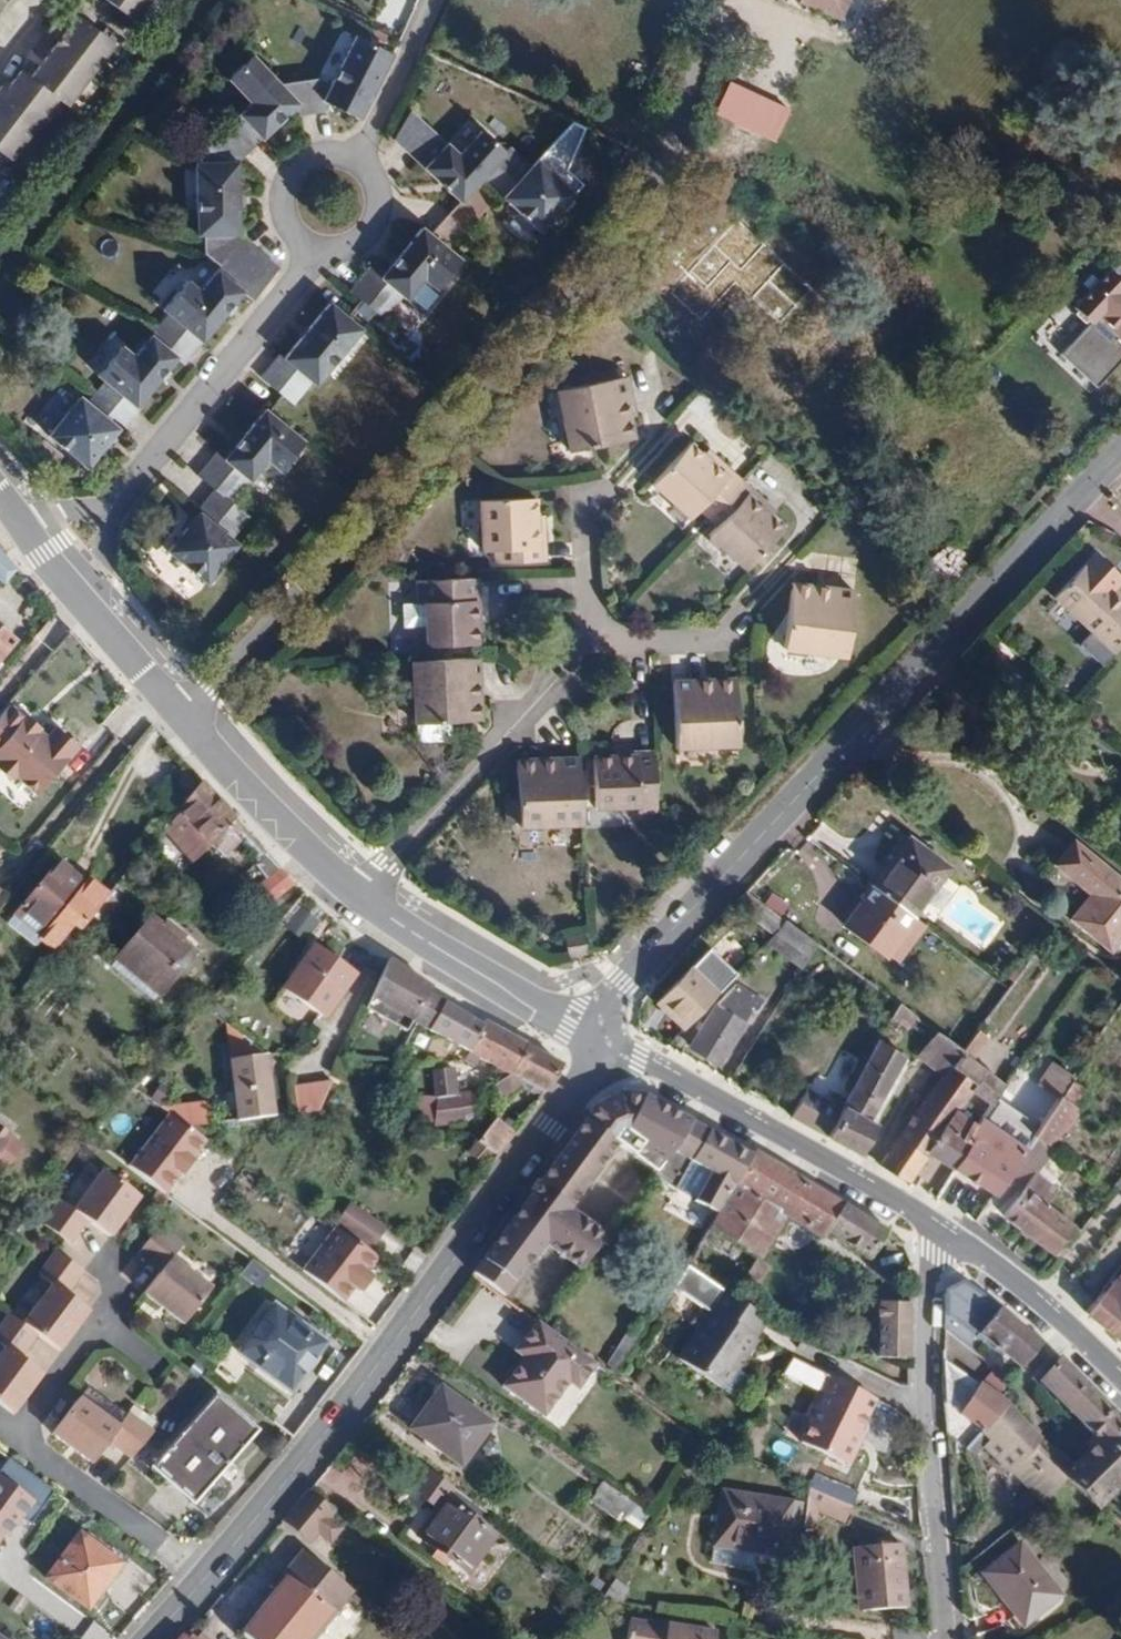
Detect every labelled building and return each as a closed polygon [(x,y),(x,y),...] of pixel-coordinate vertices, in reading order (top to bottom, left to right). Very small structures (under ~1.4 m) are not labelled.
[(132,20),(148,0),(107,0),(132,20)] [(838,18),(842,9),(846,0),(799,0),(838,18)] [(53,45),(32,72),(24,65),(9,84),(5,81),(0,87),(0,145),(13,156),(36,126),(59,97),(67,104),(68,103),(91,74),(113,44),(76,16),(53,45)] [(321,78),(278,82),(251,54),(228,77),(250,101),(203,146),(203,161),(195,161),(195,234),(203,233),(204,251),(218,263),(199,288),(186,278),(162,308),(168,312),(158,324),(134,354),(122,344),(99,373),(106,379),(97,390),(88,400),(81,395),(50,432),(89,464),(120,426),(123,429),(140,407),(137,405),(177,356),(184,362),(201,341),(244,289),(255,297),(281,265),(243,233),(243,162),(245,161),(300,106),(306,112),(329,110),(332,104),(363,119),(394,53),(356,35),(334,84),(321,78)] [(532,166),(514,148),(512,147),(508,152),(484,130),(461,155),(413,109),(398,141),(461,202),(482,180),(483,181),(539,234),(575,194),(539,160),(532,166)] [(460,259),(432,235),(422,226),(381,277),(369,267),(350,290),(361,300),(382,318),(400,296),(405,300),(422,278),(436,289),(460,259)] [(1116,339),(1120,334),(1120,275),(1112,267),(1072,309),(1088,324),(1094,318),(1116,339)] [(264,375),(285,392),(296,401),(315,378),(319,381),(362,329),(347,317),(329,301),(286,354),(283,351),(264,375)] [(1116,339),(1110,346),(1120,356),(1120,334),(1116,339)] [(620,408),(626,441),(633,439),(629,417),(635,416),(627,376),(622,377),(627,407),(620,408)] [(570,452),(626,441),(620,408),(627,407),(622,377),(558,389),(570,452)] [(304,440),(269,411),(265,407),(226,454),(219,449),(200,473),(217,488),(199,510),(167,549),(206,582),(238,543),(232,538),(251,516),(233,501),(266,460),(279,471),(304,440)] [(705,518),(712,511),(740,480),(716,457),(711,463),(703,455),(690,443),(651,484),(689,519),(696,510),(705,518)] [(711,463),(716,457),(707,450),(703,455),(711,463)] [(721,519),(714,526),(707,535),(744,570),(783,528),(770,516),(763,509),(767,504),(740,480),(712,511),(721,519)] [(536,526),(536,515),(535,498),(479,501),(481,552),(494,551),(494,563),(545,561),(544,525),(536,526)] [(775,510),(767,504),(763,509),(770,516),(775,510)] [(721,519),(712,511),(705,518),(714,526),(721,519)] [(14,570),(0,553),(0,581),(3,583),(14,570)] [(1108,660),(1120,647),(1120,601),(1082,566),(1052,599),(1102,644),(1097,650),(1108,660)] [(478,599),(477,577),(417,580),(418,602),(424,602),(425,647),(476,645),(475,602),(478,599)] [(793,581),(788,619),(784,651),(791,652),(842,658),(851,587),(793,581)] [(415,603),(399,603),(399,625),(416,625),(415,603)] [(12,640),(0,629),(0,654),(12,640)] [(477,658),(410,661),(413,723),(472,721),(471,689),(478,688),(477,658)] [(702,679),(673,680),(676,748),(738,746),(735,685),(735,678),(702,679)] [(77,747),(53,724),(42,734),(7,700),(0,707),(0,771),(27,798),(77,747)] [(656,811),(656,806),(654,750),(636,750),(636,755),(592,756),(594,807),(639,806),(639,812),(656,811)] [(519,825),(580,823),(577,757),(549,758),(516,759),(516,765),(517,798),(505,798),(505,822),(518,821),(519,825)] [(260,914),(294,887),(287,878),(201,782),(164,828),(191,859),(208,845),(211,848),(227,830),(256,865),(254,867),(265,881),(247,897),(260,914)] [(910,837),(872,887),(912,917),(949,867),(910,837)] [(1073,842),(1054,866),(1090,895),(1070,920),(1111,952),(1120,940),(1120,880),(1073,842)] [(40,942),(81,891),(65,877),(69,873),(57,863),(6,924),(34,948),(40,942)] [(156,902),(129,880),(125,885),(150,908),(156,902)] [(81,891),(40,942),(52,953),(73,929),(80,934),(108,898),(88,883),(81,891)] [(872,887),(868,885),(858,898),(862,901),(843,926),(886,958),(888,955),(915,919),(912,917),(872,887)] [(730,905),(732,907),(745,891),(744,890),(730,905)] [(783,920),(745,891),(732,907),(773,935),(783,920)] [(114,961),(157,998),(193,954),(150,918),(114,961)] [(915,919),(888,955),(897,961),(923,925),(915,919)] [(817,945),(783,920),(773,935),(765,943),(801,969),(817,945)] [(574,955),(586,952),(582,933),(563,936),(567,956),(574,955)] [(311,947),(281,990),(323,1020),(354,977),(311,947)] [(655,1004),(681,1030),(734,975),(708,950),(655,1004)] [(157,998),(114,961),(108,967),(152,1003),(157,998)] [(461,1052),(477,1024),(427,995),(431,989),(414,981),(394,1016),(461,1052)] [(716,1006),(689,1048),(718,1065),(752,1011),(756,1014),(763,1003),(735,984),(716,1006)] [(889,1017),(891,1019),(906,1029),(915,1017),(898,1005),(889,1017)] [(508,1077),(526,1047),(483,1023),(481,1026),(477,1024),(461,1052),(468,1056),(464,1062),(474,1067),(478,1061),(508,1077)] [(245,1044),(246,1043),(231,1029),(233,1045),(245,1044)] [(962,1051),(948,1069),(975,1089),(971,1093),(989,1106),(994,1099),(1004,1085),(971,1059),(987,1037),(977,1030),(962,1051)] [(962,1051),(935,1032),(916,1057),(942,1076),(944,1074),(948,1069),(962,1051)] [(989,1033),(987,1037),(971,1059),(1004,1085),(1013,1072),(993,1056),(1002,1042),(989,1033)] [(904,1057),(879,1041),(877,1039),(845,1100),(825,1136),(859,1155),(876,1125),(870,1120),(904,1057)] [(245,1044),(233,1045),(239,1124),(275,1121),(270,1061),(247,1041),(246,1043),(245,1044)] [(532,1095),(540,1100),(562,1067),(526,1047),(508,1077),(493,1087),(502,1102),(523,1084),(534,1090),(532,1095)] [(1038,1085),(1059,1100),(1071,1081),(1073,1078),(1051,1064),(1038,1085)] [(421,1074),(419,1105),(457,1100),(452,1069),(421,1074)] [(957,1084),(971,1093),(975,1089),(948,1069),(944,1074),(957,1084)] [(942,1076),(897,1138),(926,1159),(929,1154),(926,1153),(956,1111),(958,1112),(963,1105),(971,1093),(957,1084),(944,1074),(942,1076)] [(1035,1174),(1040,1167),(1079,1112),(1072,1106),(1083,1089),(1071,1081),(1059,1100),(1039,1130),(1008,1177),(1024,1188),(1035,1174)] [(293,1091),(296,1119),(318,1118),(330,1089),(293,1091)] [(806,1089),(790,1117),(825,1136),(845,1100),(826,1089),(821,1098),(806,1089)] [(631,1094),(594,1108),(572,1117),(609,1143),(619,1123),(672,1152),(690,1123),(643,1096),(631,1094)] [(476,1123),(478,1098),(457,1100),(419,1105),(417,1130),(476,1123)] [(976,1126),(952,1169),(953,1170),(994,1196),(1008,1177),(1039,1130),(994,1099),(989,1106),(981,1118),(976,1126)] [(204,1102),(156,1106),(166,1112),(188,1128),(206,1127),(204,1102)] [(929,1154),(952,1169),(976,1126),(970,1122),(975,1114),(963,1105),(958,1112),(956,1111),(926,1153),(929,1154)] [(188,1128),(166,1112),(126,1165),(165,1194),(205,1141),(188,1128)] [(609,1143),(572,1117),(464,1269),(502,1296),(538,1245),(575,1271),(598,1237),(561,1211),(609,1143)] [(511,1133),(494,1121),(469,1155),(477,1159),(484,1148),(495,1155),(511,1133)] [(722,1203),(750,1156),(690,1123),(672,1152),(653,1176),(673,1190),(680,1180),(722,1203)] [(0,1132),(0,1152),(9,1139),(0,1132)] [(897,1138),(878,1166),(908,1184),(926,1159),(897,1138)] [(868,1260),(885,1233),(752,1153),(750,1156),(722,1203),(705,1231),(758,1262),(784,1218),(819,1239),(824,1233),(868,1260)] [(1040,1167),(1035,1174),(1057,1190),(1061,1184),(1040,1167)] [(61,1197),(44,1220),(71,1240),(88,1218),(109,1234),(139,1194),(105,1168),(75,1207),(61,1197)] [(1002,1217),(1052,1255),(1074,1227),(1046,1205),(1057,1190),(1035,1174),(1024,1188),(1002,1217)] [(383,1229),(347,1203),(331,1225),(368,1251),(383,1229)] [(368,1251),(331,1225),(298,1270),(342,1302),(374,1257),(368,1251)] [(155,1227),(135,1252),(157,1269),(142,1290),(141,1291),(181,1321),(208,1285),(169,1256),(178,1245),(155,1227)] [(36,1331),(59,1347),(89,1307),(67,1291),(83,1269),(57,1249),(40,1272),(53,1282),(24,1322),(36,1331)] [(770,1269),(758,1262),(734,1299),(747,1308),(770,1269)] [(684,1265),(670,1286),(708,1312),(697,1329),(676,1359),(732,1399),(746,1379),(733,1369),(752,1341),(751,1335),(763,1319),(747,1308),(734,1299),(684,1265)] [(1109,1334),(1120,1319),(1120,1271),(1104,1292),(1102,1291),(1084,1314),(1109,1334)] [(1019,1371),(1042,1344),(1031,1335),(1001,1311),(969,1286),(963,1282),(951,1289),(944,1292),(944,1293),(943,1329),(973,1353),(982,1342),(1018,1370),(1019,1371)] [(877,1357),(909,1360),(909,1304),(878,1303),(877,1357)] [(274,1307),(239,1354),(288,1391),(323,1344),(274,1307)] [(36,1331),(24,1322),(9,1311),(0,1323),(0,1341),(6,1346),(0,1354),(0,1402),(13,1411),(42,1371),(19,1354),(36,1331)] [(604,1365),(616,1373),(617,1372),(650,1319),(638,1311),(604,1365)] [(1109,1334),(1120,1344),(1120,1319),(1109,1334)] [(574,1351),(537,1324),(535,1322),(519,1345),(528,1351),(522,1359),(501,1388),(541,1418),(567,1383),(576,1389),(593,1365),(574,1351)] [(528,1351),(519,1345),(513,1353),(522,1359),(528,1351)] [(1006,1407),(968,1452),(973,1457),(980,1449),(1009,1478),(1012,1474),(1042,1504),(1068,1481),(1096,1509),(1098,1506),(1120,1484),(1120,1423),(1058,1360),(1038,1382),(1097,1441),(1074,1463),(1042,1444),(1006,1407)] [(979,1385),(943,1361),(946,1429),(946,1435),(968,1452),(1006,1407),(1008,1405),(996,1397),(996,1394),(1009,1380),(993,1368),(979,1385)] [(843,1463),(874,1398),(826,1375),(818,1389),(825,1393),(800,1442),(843,1463)] [(437,1387),(407,1429),(458,1467),(488,1425),(437,1387)] [(213,1396),(151,1468),(192,1504),(254,1432),(213,1396)] [(128,1456),(150,1432),(125,1412),(115,1426),(77,1397),(51,1433),(90,1461),(106,1441),(128,1456)] [(4,1458),(0,1464),(0,1542),(18,1516),(30,1525),(53,1492),(4,1458)] [(817,1474),(811,1488),(846,1503),(852,1506),(857,1493),(817,1474)] [(618,1523),(632,1506),(601,1482),(588,1500),(618,1523)] [(795,1571),(800,1540),(786,1537),(792,1501),(720,1489),(711,1547),(752,1554),(782,1558),(781,1569),(795,1571)] [(808,1489),(805,1506),(844,1522),(851,1508),(808,1489)] [(442,1499),(414,1537),(466,1574),(494,1536),(442,1499)] [(78,1533),(44,1580),(85,1610),(120,1563),(78,1533)] [(903,1545),(849,1550),(854,1610),(909,1605),(903,1545)] [(1018,1545),(982,1574),(1023,1625),(1059,1596),(1018,1545)] [(752,1554),(711,1547),(708,1563),(750,1569),(752,1554)] [(282,1576),(286,1579),(241,1633),(248,1638),(310,1638),(346,1596),(349,1592),(300,1552),(282,1576)] [(613,1579),(601,1599),(600,1600),(621,1603),(628,1589),(613,1579)] [(715,1633),(630,1619),(627,1638),(714,1638),(715,1633)]
